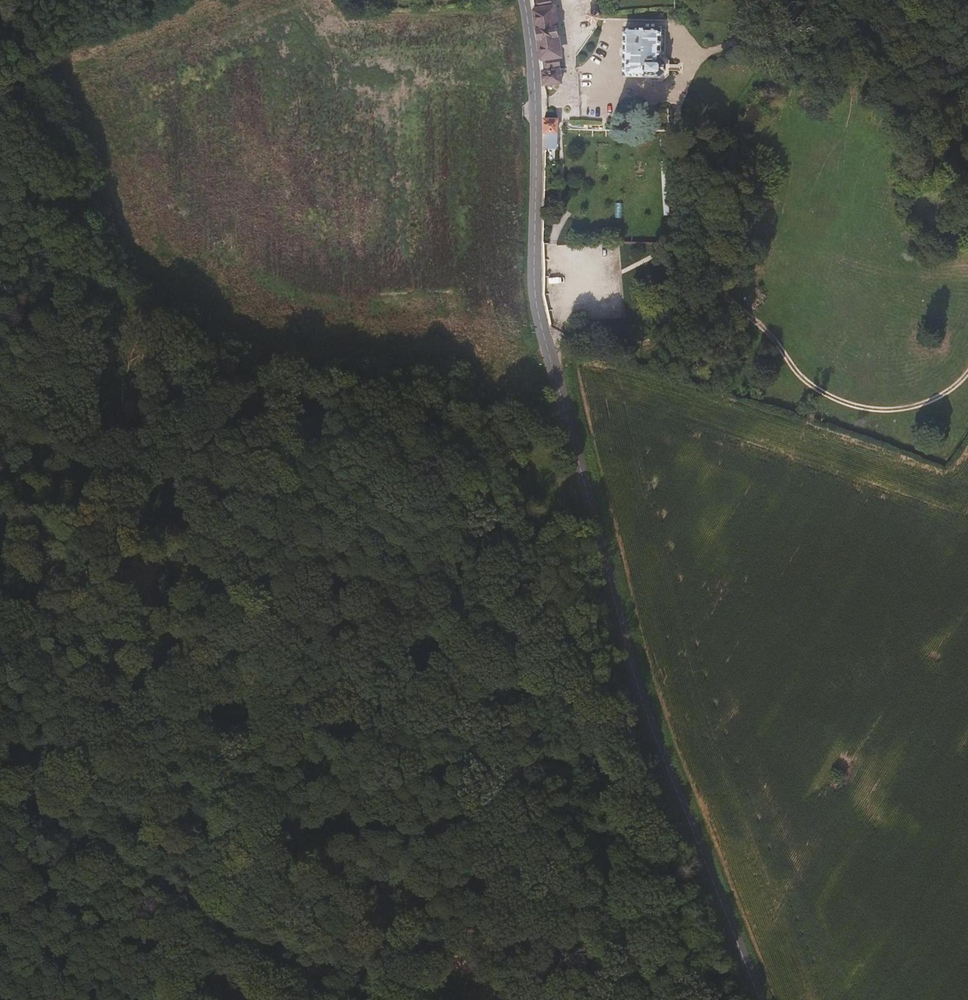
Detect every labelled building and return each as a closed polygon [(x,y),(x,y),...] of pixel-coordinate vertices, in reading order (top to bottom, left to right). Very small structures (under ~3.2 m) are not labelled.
[(553,9),(551,9),(549,0),(533,0),(543,67),(544,86),(562,84),(561,71),(558,58),(561,57),(553,9)] [(599,20),(599,18),(599,16),(596,13),(594,13),(593,13),(590,15),(589,18),(590,21),(591,22),(593,23),(596,23),(597,22),(599,20)] [(666,56),(667,30),(626,30),(625,77),(652,77),(652,82),(664,82),(670,76),(670,62),(666,56)] [(558,134),(558,120),(545,120),(546,134),(558,134)]
